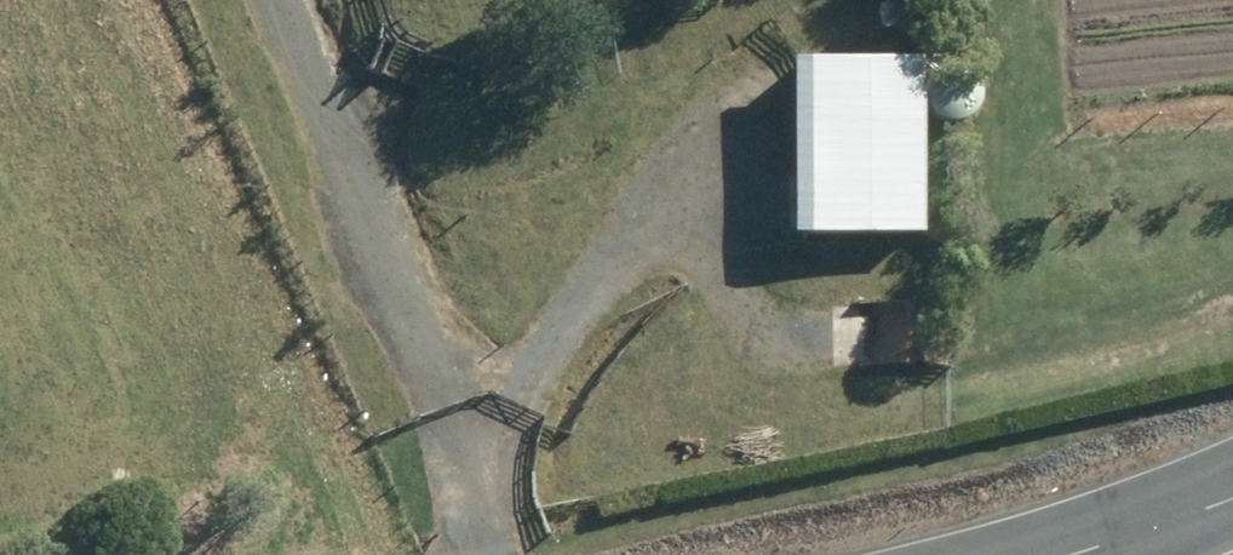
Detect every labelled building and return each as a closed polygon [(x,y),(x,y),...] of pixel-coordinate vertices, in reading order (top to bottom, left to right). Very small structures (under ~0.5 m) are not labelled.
[(902,54),(768,56),(772,233),(905,231),(902,54)]
